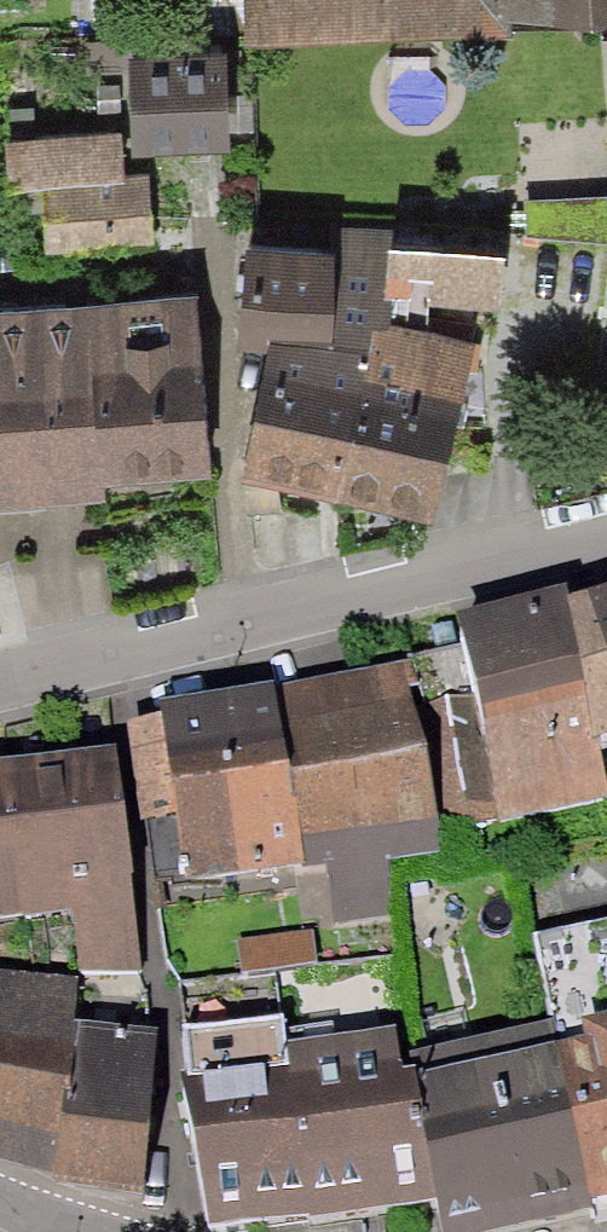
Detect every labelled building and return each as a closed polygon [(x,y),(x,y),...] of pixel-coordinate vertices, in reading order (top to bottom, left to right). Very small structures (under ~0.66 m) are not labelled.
[(449,19),(606,5),(606,0),(448,0),(449,19)] [(236,34),(145,41),(153,144),(244,137),(236,34)] [(132,134),(26,143),(35,255),(142,245),(132,134)] [(384,252),(271,244),(265,326),(378,335),(384,252)] [(212,287),(2,312),(24,493),(234,467),(212,287)] [(287,345),(263,478),(469,515),(500,343),(392,324),(385,363),(287,345)] [(583,621),(606,733),(606,616),(583,621)] [(485,642),(524,824),(606,806),(606,734),(583,621),(485,642)] [(440,674),(180,719),(213,905),(473,859),(440,674)] [(0,785),(0,972),(153,953),(130,769),(0,785)] [(13,1025),(0,1103),(0,1171),(145,1195),(170,1051),(13,1025)] [(197,1087),(215,1231),(321,1231),(423,1219),(403,1062),(197,1087)] [(606,1213),(606,1070),(453,1098),(478,1231),(567,1231),(606,1225),(605,1213),(606,1213)]
